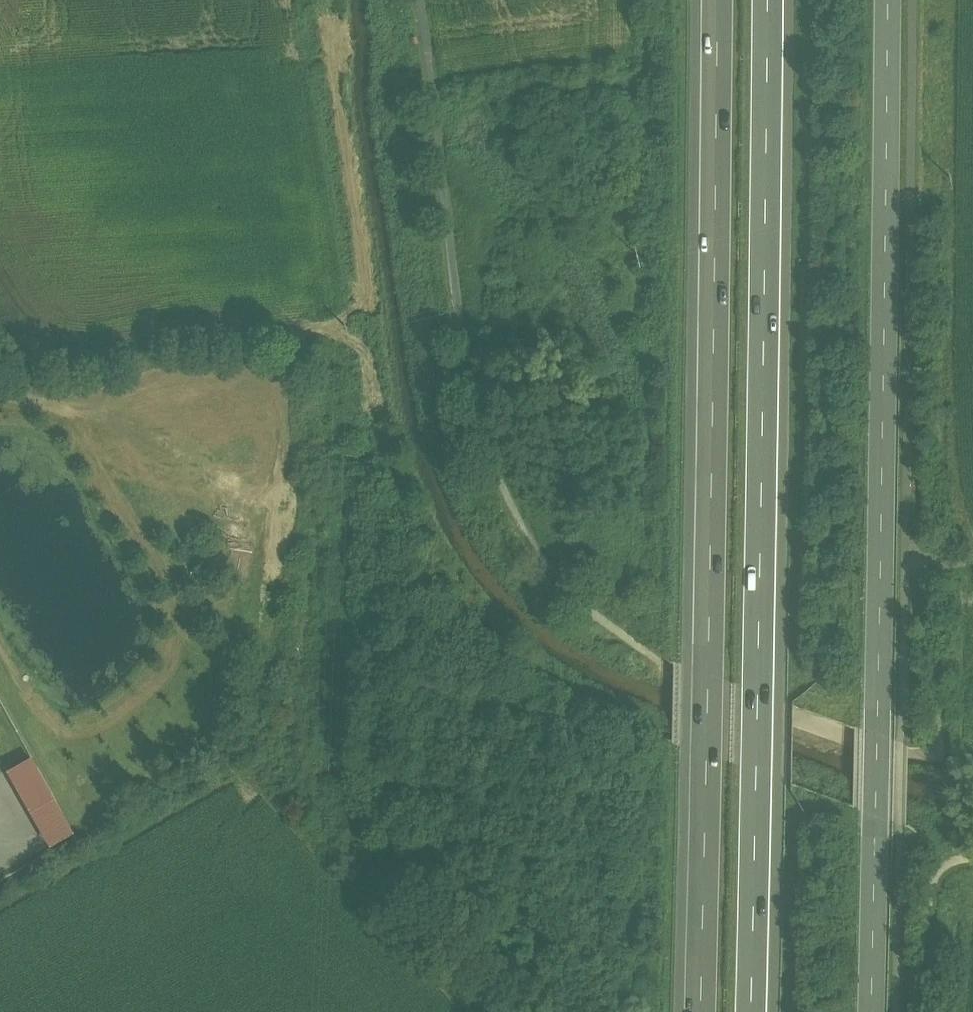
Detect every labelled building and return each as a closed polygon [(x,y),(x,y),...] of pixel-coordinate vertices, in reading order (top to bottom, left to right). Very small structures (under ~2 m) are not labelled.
[(50,846),(75,832),(34,755),(9,768),(50,846)]
